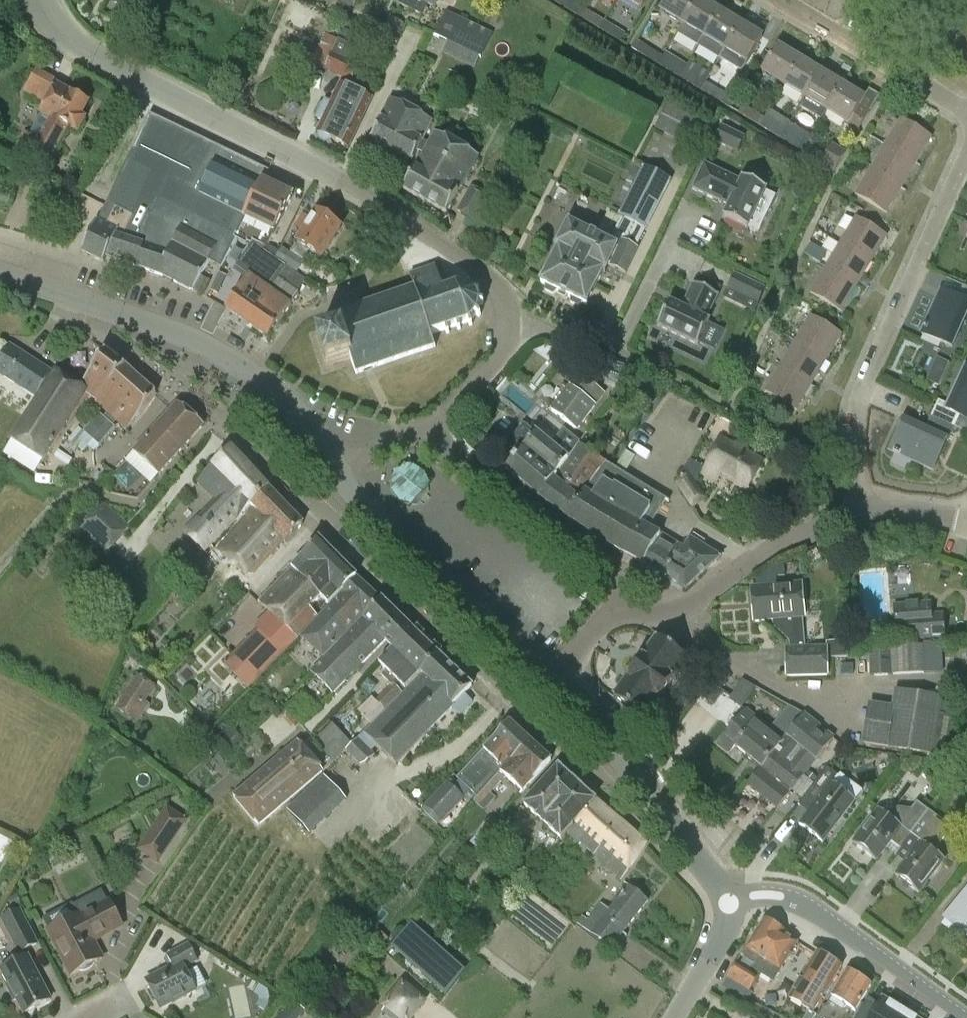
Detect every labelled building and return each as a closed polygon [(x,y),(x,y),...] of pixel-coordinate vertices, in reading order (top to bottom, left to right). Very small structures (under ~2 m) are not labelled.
[(337,9),(332,16),(342,22),(356,0),(342,0),(337,9)] [(400,5),(423,16),(429,4),(435,7),(438,0),(402,0),(400,5)] [(578,17),(583,8),(570,0),(559,0),(557,4),(578,17)] [(647,0),(628,0),(642,9),(647,0)] [(683,25),(698,0),(667,0),(661,11),(683,25)] [(720,11),(702,0),(698,0),(683,25),(678,33),(699,45),(704,37),(720,11)] [(578,17),(600,30),(605,21),(583,8),(578,17)] [(741,24),(720,11),(704,37),(699,45),(721,58),(721,57),(725,50),(741,24)] [(493,34),(447,13),(440,28),(434,25),(427,27),(426,31),(436,37),(447,43),(442,55),(475,69),(480,58),(482,59),(493,34)] [(626,34),(605,21),(600,30),(621,43),(621,42),(626,45),(631,38),(625,35),(626,34)] [(725,50),(721,57),(742,70),(747,63),(763,37),(741,24),(725,50)] [(365,52),(339,40),(325,71),(352,83),(365,52)] [(637,52),(658,65),(663,56),(642,43),(637,52)] [(763,73),(785,86),(800,59),(779,46),(763,73)] [(658,65),(680,78),(685,69),(687,66),(666,53),(663,56),(658,65)] [(785,86),(806,99),(822,72),(800,59),(785,86)] [(29,163),(32,157),(49,167),(69,129),(78,133),(85,120),(81,117),(89,103),(58,86),(61,82),(37,69),(23,93),(46,105),(40,115),(41,115),(30,135),(25,131),(12,154),(29,163)] [(701,91),(706,82),(685,69),(680,78),(701,91)] [(806,99),(827,111),(843,85),(822,72),(806,99)] [(724,93),(706,82),(701,91),(730,109),(731,109),(737,100),(724,93)] [(349,148),(373,99),(341,84),(332,103),(326,101),(317,119),(323,121),(318,133),(319,133),(321,140),(327,143),(333,140),(349,148)] [(858,132),(869,113),(879,97),(869,90),(865,98),(843,85),(827,111),(848,124),(847,125),(858,132)] [(390,99),(371,139),(413,162),(433,121),(390,99)] [(731,109),(759,126),(765,117),(737,100),(731,109)] [(688,143),(701,119),(669,103),(657,127),(688,143)] [(154,115),(134,148),(171,165),(148,215),(215,247),(208,261),(210,262),(223,269),(236,240),(264,182),(269,170),(154,115)] [(759,126),(781,139),(786,131),(765,117),(759,126)] [(901,119),(885,145),(916,164),(932,137),(901,119)] [(744,137),(722,127),(715,142),(737,152),(744,137)] [(803,152),(808,143),(786,131),(781,139),(803,152)] [(480,157),(436,133),(405,190),(448,214),(480,157)] [(808,143),(803,152),(835,171),(847,152),(833,144),(826,155),(808,143)] [(885,145),(871,170),(902,188),(916,164),(885,145)] [(148,215),(171,165),(134,148),(99,222),(97,221),(82,253),(104,264),(107,259),(161,276),(194,291),(202,295),(209,282),(201,278),(210,262),(208,261),(215,247),(148,215)] [(705,164),(693,189),(729,206),(723,218),(747,230),(749,227),(757,232),(774,196),(765,192),(767,190),(743,179),(741,181),(705,164)] [(641,168),(618,216),(622,218),(609,245),(569,224),(556,248),(559,249),(541,283),(587,306),(587,305),(603,272),(605,273),(605,272),(609,265),(609,266),(625,275),(637,250),(635,249),(645,229),(669,181),(641,168)] [(871,170),(856,195),(887,213),(902,188),(871,170)] [(276,260),(281,248),(283,246),(283,245),(271,239),(274,233),(274,234),(275,234),(281,222),(293,196),(264,182),(236,240),(250,247),(252,244),(276,260)] [(473,186),(459,212),(475,221),(489,195),(473,186)] [(281,248),(276,260),(286,267),(287,265),(298,273),(305,262),(303,261),(310,251),(321,259),(341,228),(317,212),(297,243),(298,244),(291,254),(281,248)] [(856,218),(840,244),(871,262),(887,236),(856,218)] [(236,268),(248,277),(291,306),(299,295),(298,294),(307,280),(286,267),(276,260),(252,244),(250,247),(236,268)] [(840,244),(825,269),(856,288),(871,262),(840,244)] [(459,287),(457,283),(454,284),(456,288),(447,291),(446,287),(443,287),(436,266),(410,275),(414,288),(336,315),(341,330),(318,338),(328,367),(351,359),(357,374),(436,347),(432,335),(447,331),(447,335),(450,334),(449,330),(458,327),(459,331),(462,331),(461,326),(469,323),(471,327),(474,326),(471,322),(477,315),(480,318),(482,315),(478,313),(480,305),(485,305),(484,302),(480,302),(477,295),(481,292),(479,290),(475,293),(469,289),(470,285),(468,284),(467,288),(459,287)] [(825,269),(811,293),(842,312),(856,288),(825,269)] [(728,289),(758,304),(765,289),(735,275),(728,289)] [(248,277),(226,309),(269,339),(291,306),(248,277)] [(698,346),(709,321),(706,320),(718,296),(693,284),(682,309),(670,303),(658,327),(698,346)] [(921,333),(952,347),(966,315),(966,286),(963,285),(958,297),(941,290),(921,333)] [(842,335),(811,316),(795,342),(826,361),(842,335)] [(795,342),(780,367),(811,386),(826,361),(795,342)] [(10,345),(0,360),(0,359),(0,374),(36,397),(52,372),(10,345)] [(533,354),(537,357),(559,373),(570,358),(545,348),(533,354)] [(69,441),(83,453),(94,441),(100,446),(115,427),(114,426),(117,421),(127,430),(157,394),(106,352),(81,386),(55,370),(53,373),(38,398),(12,439),(44,459),(86,393),(97,402),(95,403),(107,413),(104,417),(100,414),(83,432),(79,428),(69,441)] [(935,357),(929,382),(943,385),(949,360),(935,357)] [(930,418),(954,429),(960,416),(966,419),(966,367),(966,366),(948,405),(939,400),(930,418)] [(780,367),(766,391),(797,410),(811,386),(780,367)] [(552,411),(579,431),(596,406),(594,405),(603,393),(579,375),(562,400),(560,399),(552,411)] [(204,425),(178,403),(133,453),(159,475),(204,425)] [(904,419),(889,451),(933,471),(947,441),(949,442),(954,429),(930,418),(925,429),(904,419)] [(506,470),(540,498),(568,459),(537,433),(535,435),(524,426),(511,442),(522,451),(506,470)] [(763,461),(722,439),(703,473),(717,480),(720,475),(747,490),(763,461)] [(556,510),(569,518),(606,463),(579,443),(568,459),(540,498),(556,510)] [(237,520),(250,505),(267,487),(232,448),(197,481),(217,499),(184,532),(206,555),(227,532),(237,520)] [(707,500),(695,482),(704,467),(690,459),(685,468),(675,482),(691,508),(707,500)] [(663,537),(661,536),(649,529),(666,501),(667,499),(606,463),(569,518),(609,545),(644,565),(647,566),(663,537)] [(399,481),(393,487),(400,505),(422,509),(431,504),(435,495),(430,475),(409,468),(406,474),(398,474),(399,481)] [(245,574),(254,573),(265,561),(284,541),(285,543),(303,523),(272,491),(267,487),(250,505),(255,511),(219,550),(245,574)] [(131,527),(104,503),(80,529),(107,553),(131,527)] [(647,566),(664,576),(681,547),(663,537),(647,566)] [(681,547),(664,576),(687,589),(720,558),(691,539),(684,549),(681,547)] [(258,602),(258,603),(268,613),(255,628),(257,630),(223,665),(248,690),(319,617),(310,609),(321,598),(329,605),(331,603),(332,603),(357,577),(319,540),(291,568),(258,602)] [(301,636),(325,659),(383,601),(382,600),(357,577),(332,603),(301,636)] [(803,618),(805,618),(801,583),(751,587),(754,622),(773,621),(773,627),(789,643),(790,647),(785,647),(785,677),(829,676),(828,659),(848,657),(847,641),(827,643),(827,646),(805,647),(803,618)] [(228,611),(235,604),(228,597),(224,601),(224,607),(228,611)] [(385,642),(392,649),(411,629),(383,601),(325,659),(313,672),(335,694),(385,642)] [(896,631),(907,631),(908,639),(908,643),(946,641),(946,639),(944,613),(933,614),(932,603),(895,605),(896,631)] [(439,655),(422,639),(412,630),(411,629),(392,649),(392,650),(379,663),(387,671),(381,676),(391,686),(376,701),(375,699),(360,714),(372,726),(439,655)] [(686,660),(657,639),(656,638),(655,639),(643,656),(644,656),(614,697),(645,719),(686,661),(685,661),(686,660)] [(892,676),(925,675),(943,674),(942,645),(890,647),(890,650),(869,651),(870,677),(892,676)] [(439,656),(439,655),(372,726),(365,734),(396,765),(453,707),(472,687),(439,656)] [(843,664),(843,674),(853,674),(853,664),(843,664)] [(137,675),(117,709),(134,720),(155,688),(137,675)] [(744,680),(729,699),(742,708),(756,688),(744,680)] [(951,739),(950,739),(948,713),(939,713),(941,699),(896,691),(894,707),(871,704),(865,743),(889,747),(948,757),(951,739)] [(735,745),(761,766),(747,785),(762,797),(777,809),(792,791),(804,775),(818,759),(835,737),(829,732),(827,734),(821,729),(822,727),(805,714),(784,740),(746,709),(718,744),(729,753),(735,745)] [(472,793),(477,798),(529,739),(510,721),(483,750),(457,778),(460,782),(455,788),(448,781),(424,807),(425,808),(423,811),(438,826),(441,823),(442,823),(465,799),(472,793)] [(353,745),(333,723),(315,741),(334,762),(335,761),(346,752),(347,751),(353,745)] [(529,739),(500,772),(522,793),(534,780),(533,780),(552,760),(529,739)] [(360,740),(353,745),(347,751),(363,768),(375,756),(373,754),(360,740)] [(322,771),(297,742),(235,796),(259,825),(322,771)] [(561,839),(567,832),(596,801),(559,767),(524,805),(561,839)] [(798,805),(808,813),(799,825),(823,843),(855,800),(833,782),(838,775),(827,767),(798,805)] [(805,777),(812,784),(817,778),(809,772),(805,777)] [(597,802),(596,801),(567,832),(579,845),(581,843),(621,880),(628,870),(630,871),(647,844),(597,802)] [(912,834),(929,812),(918,803),(912,812),(899,810),(892,819),(879,809),(853,843),(876,861),(891,841),(901,849),(912,834)] [(167,806),(137,851),(158,864),(188,821),(167,806)] [(912,834),(921,841),(895,875),(919,893),(945,859),(934,851),(951,829),(929,812),(912,834)] [(478,834),(490,844),(505,828),(493,817),(478,834)] [(601,904),(582,928),(610,950),(649,901),(629,885),(619,899),(609,911),(601,904)] [(942,918),(966,938),(966,888),(942,918)] [(85,971),(87,971),(89,970),(91,968),(92,966),(94,963),(97,962),(89,947),(92,939),(99,936),(99,937),(121,926),(109,902),(108,903),(102,891),(73,905),(73,903),(43,919),(49,930),(47,931),(71,975),(78,971),(80,972),(82,972),(85,971)] [(426,909),(410,927),(409,926),(392,946),(447,995),(463,975),(427,943),(443,924),(426,909)] [(21,910),(1,920),(21,957),(40,945),(21,910)] [(783,934),(784,932),(764,920),(743,955),(757,963),(753,969),(773,981),(797,943),(783,934)] [(172,967),(145,981),(160,1009),(195,991),(183,968),(196,961),(188,945),(167,956),(172,967)] [(816,1015),(813,1013),(841,967),(818,953),(789,998),(809,1010),(804,1017),(814,1017),(816,1015)] [(27,956),(1,970),(9,985),(6,986),(13,1001),(16,999),(23,1013),(50,999),(27,956)] [(734,965),(722,986),(749,1000),(753,993),(749,991),(757,979),(734,965)] [(856,1013),(871,986),(847,971),(831,997),(856,1013)] [(383,1006),(397,1017),(414,1017),(428,1001),(403,981),(383,1006)] [(856,1017),(900,1017),(905,1009),(892,1001),(891,1003),(883,999),(877,1008),(866,1002),(856,1017)] [(309,1009),(291,1000),(283,1017),(305,1017),(309,1009)] [(918,1017),(905,1009),(900,1017),(917,1017),(918,1017)]
